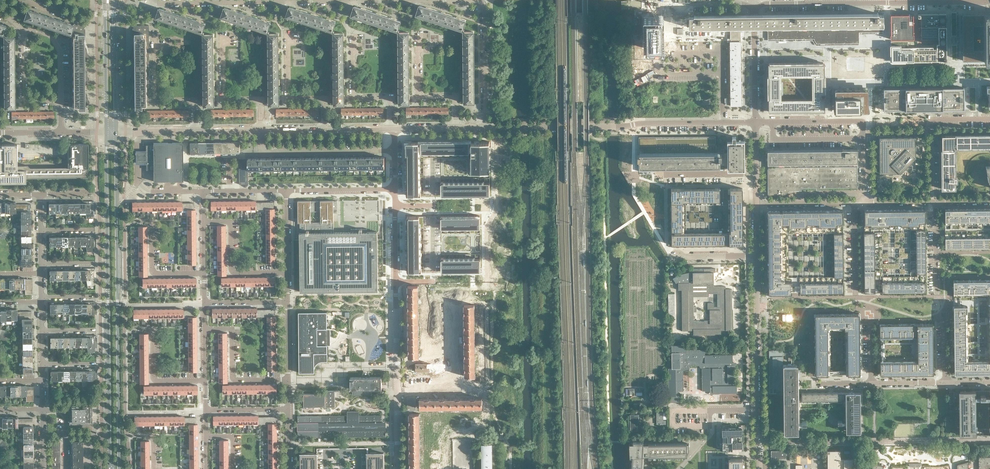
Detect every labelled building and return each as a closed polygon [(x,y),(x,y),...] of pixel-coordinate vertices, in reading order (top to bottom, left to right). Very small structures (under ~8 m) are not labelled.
[(426,12),(425,11),(426,8),(419,5),(416,15),(417,15),(417,14),(419,15),(425,18),(427,13),(426,13),(426,12)] [(361,12),(360,12),(361,8),(354,6),(351,15),(352,15),(354,16),(360,18),(362,14),(361,14),(361,12)] [(296,13),(295,13),(296,9),(289,7),(286,16),(287,16),(289,17),(295,19),(297,15),(296,14),(296,13)] [(166,14),(165,14),(166,10),(160,8),(156,17),(157,18),(157,17),(159,18),(166,20),(167,16),(166,16),(166,14)] [(231,14),(230,13),(231,10),(225,8),(222,17),(224,17),(224,18),(231,20),(232,15),(231,15),(231,14)] [(432,20),(435,10),(428,8),(427,12),(426,12),(426,13),(427,13),(425,18),(426,18),(426,17),(428,18),(432,20)] [(367,20),(370,11),(364,9),(362,13),(361,12),(361,14),(362,14),(360,18),(361,18),(363,19),(367,20)] [(34,16),(33,15),(34,12),(27,10),(24,19),(25,19),(27,19),(27,20),(33,22),(35,18),(34,17),(34,16)] [(237,22),(240,13),(234,10),(232,14),(231,14),(231,15),(232,15),(231,20),(231,19),(233,20),(237,22)] [(302,21),(305,12),(299,10),(297,13),(296,13),(296,14),(297,15),(295,19),(296,19),(298,19),(298,20),(302,21)] [(441,17),(440,16),(441,13),(435,10),(432,20),(432,19),(434,20),(441,23),(442,18),(441,18),(441,17)] [(172,22),(175,13),(169,11),(167,15),(166,14),(166,16),(167,16),(166,20),(168,21),(172,22)] [(376,17),(375,17),(376,13),(370,11),(367,20),(369,21),(376,23),(377,19),(376,19),(376,17)] [(311,18),(310,18),(311,14),(305,12),(302,21),(304,21),(304,22),(311,24),(312,20),(311,19),(311,18)] [(40,24),(43,15),(36,13),(35,16),(34,16),(34,17),(35,18),(33,22),(34,21),(36,22),(35,22),(40,24)] [(181,19),(180,19),(181,15),(175,13),(172,22),(174,23),(181,25),(182,21),(181,21),(181,19)] [(246,19),(245,18),(246,15),(240,13),(237,22),(239,22),(239,23),(246,25),(247,20),(246,20),(246,19)] [(447,25),(450,15),(444,13),(442,17),(441,17),(441,18),(442,18),(441,23),(441,22),(443,23),(447,25)] [(883,32),(883,22),(883,15),(878,15),(878,13),(851,14),(851,26),(859,26),(859,32),(883,32)] [(382,25),(385,16),(379,14),(377,18),(376,17),(376,19),(377,19),(376,23),(378,24),(382,25)] [(741,41),(741,34),(741,27),(745,27),(752,27),(756,27),(763,27),(768,27),(768,39),(814,38),(819,38),(819,14),(789,14),(763,15),(756,15),(752,15),(745,15),(694,15),(694,17),(690,17),(690,28),(730,27),(730,41),(741,41)] [(859,32),(859,26),(851,26),(851,14),(819,14),(819,38),(814,38),(814,40),(815,41),(817,43),(859,43),(859,32)] [(913,39),(913,21),(913,14),(891,15),(891,39),(913,39)] [(936,44),(937,61),(938,61),(944,61),(945,61),(946,61),(946,58),(946,55),(946,27),(946,26),(946,23),(947,23),(947,22),(947,21),(947,20),(947,19),(947,18),(946,17),(946,14),(939,14),(938,14),(921,14),(920,14),(918,14),(918,17),(920,17),(921,17),(921,39),(938,39),(938,44),(936,44)] [(962,60),(989,60),(989,14),(962,14),(962,60)] [(49,21),(48,20),(49,17),(43,15),(40,24),(42,24),(42,25),(49,27),(50,23),(49,22),(49,21)] [(252,27),(255,18),(249,15),(248,19),(246,19),(246,20),(247,20),(246,25),(246,24),(248,25),(252,27)] [(317,26),(320,17),(314,15),(312,18),(311,18),(311,19),(312,20),(311,24),(313,24),(313,25),(317,26)] [(456,22),(455,21),(456,18),(450,15),(447,25),(447,24),(449,25),(456,28),(457,23),(456,23),(456,22)] [(187,27),(190,18),(184,16),(182,20),(181,19),(181,21),(182,21),(181,25),(183,26),(187,27)] [(391,22),(390,22),(391,18),(385,16),(382,25),(384,26),(391,28),(392,24),(391,24),(391,22)] [(326,23),(325,23),(326,19),(320,17),(317,26),(319,26),(319,27),(326,29),(327,25),(326,24),(326,23)] [(664,17),(645,17),(645,48),(664,48),(664,42),(664,17)] [(55,29),(58,20),(52,18),(51,21),(49,21),(49,22),(50,23),(49,27),(51,27),(51,28),(55,29)] [(196,24),(195,24),(196,20),(190,18),(187,27),(189,28),(196,30),(197,26),(196,26),(196,24)] [(261,24),(260,23),(261,20),(255,18),(252,27),(254,27),(261,30),(262,25),(261,25),(261,24)] [(462,30),(465,21),(459,18),(457,22),(456,22),(456,23),(457,23),(456,28),(456,27),(458,28),(462,30)] [(397,30),(400,21),(394,19),(393,23),(391,22),(391,24),(392,24),(391,28),(393,29),(397,30)] [(65,26),(63,25),(65,22),(58,20),(55,29),(57,29),(57,30),(64,32),(65,28),(64,27),(65,26)] [(267,32),(270,23),(264,20),(263,24),(261,24),(261,25),(262,25),(261,30),(261,29),(263,30),(267,32)] [(332,31),(335,22),(329,20),(328,23),(326,23),(326,24),(327,25),(326,29),(328,29),(328,30),(332,31)] [(202,33),(205,23),(199,21),(198,25),(196,24),(196,26),(197,26),(196,30),(198,31),(202,33)] [(84,37),(84,26),(74,22),(73,25),(70,34),(69,37),(83,37),(84,37)] [(70,34),(73,25),(67,23),(66,26),(65,26),(64,27),(65,28),(64,32),(66,32),(66,33),(70,34)] [(149,36),(149,28),(148,25),(133,25),(133,36),(135,37),(149,36)] [(474,46),(473,39),(470,39),(470,38),(468,38),(468,39),(464,39),(464,41),(464,48),(468,48),(468,47),(470,47),(470,46),(474,46)] [(344,47),(344,40),(340,40),(340,39),(338,39),(338,40),(334,41),(334,43),(334,50),(338,50),(338,48),(340,48),(340,47),(344,47)] [(409,46),(408,40),(405,40),(405,39),(403,39),(403,40),(399,40),(399,42),(399,49),(403,49),(403,48),(405,48),(405,46),(409,46)] [(279,48),(279,41),(275,41),(275,40),(273,40),(273,41),(269,41),(269,43),(269,50),(273,50),(273,49),(275,49),(275,48),(279,48)] [(214,49),(214,42),(210,42),(210,41),(208,41),(208,42),(204,42),(204,44),(204,51),(208,51),(208,50),(210,50),(210,49),(214,49)] [(741,49),(741,41),(730,41),(730,45),(729,45),(729,49),(741,49)] [(908,41),(891,41),(891,61),(908,61),(908,60),(913,60),(913,61),(933,61),(933,48),(929,48),(929,49),(908,49),(908,41)] [(14,51),(14,44),(10,44),(10,43),(9,43),(9,44),(4,44),(4,46),(4,53),(5,53),(9,53),(9,52),(10,52),(10,51),(14,51)] [(741,57),(741,49),(729,49),(729,53),(730,53),(730,57),(741,57)] [(474,62),(474,55),(464,55),(464,57),(464,64),(469,64),(469,63),(470,63),(470,62),(474,62)] [(344,63),(344,56),(334,56),(334,57),(334,59),(334,66),(339,66),(339,64),(340,64),(340,63),(344,63)] [(409,62),(409,56),(399,56),(399,58),(399,65),(404,65),(404,64),(405,64),(405,62),(409,62)] [(279,64),(279,57),(269,57),(269,59),(269,66),(274,66),(274,65),(275,65),(275,64),(279,64)] [(741,65),(741,57),(730,57),(730,61),(729,61),(729,65),(741,65)] [(214,64),(214,58),(204,58),(204,60),(204,67),(209,67),(209,66),(210,66),(210,64),(214,64)] [(14,67),(14,60),(4,60),(5,60),(5,62),(4,62),(4,69),(5,69),(9,69),(9,68),(10,68),(10,67),(14,67)] [(769,63),(769,111),(825,111),(825,63),(796,63),(769,63)] [(741,73),(741,65),(729,65),(729,69),(730,69),(730,73),(741,73)] [(409,78),(409,71),(399,72),(399,74),(399,81),(404,81),(404,80),(405,80),(405,78),(409,78)] [(474,78),(474,71),(464,71),(464,73),(464,80),(469,80),(469,79),(470,79),(470,78),(474,78)] [(344,79),(344,72),(334,72),(335,72),(335,75),(334,75),(334,82),(339,81),(339,80),(340,80),(340,79),(344,79)] [(279,80),(279,73),(269,73),(269,75),(269,82),(274,82),(274,81),(275,81),(275,80),(279,80)] [(741,81),(741,73),(730,73),(730,77),(729,77),(729,81),(741,81)] [(214,80),(214,74),(204,74),(204,76),(204,83),(209,83),(209,82),(210,82),(210,80),(214,80)] [(14,83),(14,76),(5,76),(5,78),(5,85),(9,85),(9,84),(11,84),(10,83),(14,83)] [(741,89),(741,81),(729,81),(729,85),(730,85),(730,89),(741,89)] [(409,94),(409,87),(399,88),(400,88),(400,90),(399,90),(399,97),(404,97),(404,95),(405,95),(405,94),(409,94)] [(474,93),(474,87),(464,87),(465,87),(465,89),(464,89),(464,96),(469,96),(469,95),(470,95),(470,93),(474,93)] [(964,109),(964,88),(964,87),(922,88),(883,88),(884,110),(911,110),(915,110),(925,110),(964,109)] [(344,95),(344,88),(334,88),(335,88),(335,91),(334,91),(334,97),(339,97),(339,96),(340,96),(340,95),(344,95)] [(214,96),(214,89),(204,90),(205,90),(205,92),(204,92),(204,99),(209,99),(209,98),(210,98),(210,96),(214,96)] [(279,96),(279,89),(269,89),(270,89),(270,91),(269,91),(269,98),(274,98),(274,97),(275,97),(275,96),(279,96)] [(741,97),(741,90),(741,89),(730,89),(730,93),(729,93),(729,97),(741,97)] [(835,89),(835,111),(853,111),(868,110),(868,89),(835,89)] [(14,99),(14,92),(5,92),(5,94),(5,101),(9,101),(9,100),(11,100),(11,99),(14,99)] [(409,104),(409,99),(409,97),(405,97),(405,95),(404,95),(404,97),(399,97),(400,97),(400,99),(399,99),(399,104),(409,104)] [(474,103),(474,98),(474,96),(470,96),(470,95),(469,95),(469,96),(464,96),(465,96),(465,98),(464,98),(464,103),(474,103)] [(344,104),(344,100),(344,97),(340,97),(340,96),(339,96),(339,97),(334,97),(334,98),(335,98),(335,100),(334,100),(334,104),(344,104)] [(145,105),(145,97),(135,98),(135,99),(134,105),(134,109),(141,109),(141,105),(145,105)] [(279,105),(279,100),(279,98),(275,98),(275,97),(274,97),(274,98),(269,98),(270,98),(270,100),(269,100),(269,105),(279,105)] [(742,105),(741,97),(729,97),(729,101),(730,101),(731,106),(742,105)] [(85,105),(83,100),(83,98),(74,98),(74,106),(78,106),(78,109),(85,109),(85,105)] [(214,106),(214,101),(214,99),(210,99),(210,98),(209,98),(209,99),(204,99),(205,99),(205,101),(204,101),(204,106),(214,106)] [(14,108),(14,103),(14,101),(11,101),(11,100),(9,100),(9,101),(5,101),(5,103),(5,108),(14,108)] [(955,149),(955,135),(945,135),(944,135),(943,135),(942,135),(941,135),(941,136),(941,137),(941,138),(941,139),(942,139),(942,149),(955,149)] [(956,157),(956,149),(963,149),(963,135),(955,135),(955,149),(942,149),(942,157),(956,157)] [(989,149),(989,135),(977,135),(977,149),(984,149),(989,149)] [(716,153),(714,145),(716,145),(716,136),(639,137),(639,148),(637,154),(637,159),(639,159),(639,165),(640,165),(643,165),(646,165),(649,165),(652,165),(655,165),(658,165),(661,165),(664,165),(667,165),(670,165),(675,165),(679,165),(682,165),(685,165),(688,164),(691,164),(694,164),(697,164),(700,164),(702,164),(705,164),(708,164),(711,164),(714,164),(717,164),(720,164),(724,164),(724,153),(717,153),(716,153)] [(744,170),(744,141),(736,141),(736,136),(732,136),(732,141),(727,141),(727,153),(724,153),(724,164),(728,164),(728,170),(744,170)] [(916,157),(916,150),(916,146),(915,146),(915,137),(907,137),(907,136),(904,136),(904,137),(901,137),(901,136),(898,136),(898,137),(895,137),(895,136),(878,136),(878,143),(880,143),(880,146),(879,146),(880,146),(880,148),(879,148),(879,150),(878,150),(878,153),(879,153),(879,156),(878,156),(878,159),(879,159),(880,162),(878,162),(878,165),(880,165),(880,173),(888,173),(888,174),(892,174),(892,173),(900,173),(916,157)] [(421,140),(420,140),(420,142),(420,153),(421,153),(425,153),(427,153),(434,152),(437,152),(444,152),(446,152),(453,152),(456,152),(463,152),(465,152),(469,152),(469,142),(469,140),(435,140),(421,140)] [(481,141),(471,142),(472,159),(472,171),(477,171),(481,171),(490,171),(490,165),(489,161),(489,156),(489,151),(489,147),(489,141),(481,141)] [(183,181),(183,150),(182,142),(153,143),(153,145),(146,145),(146,151),(146,165),(146,169),(153,169),(153,181),(183,181)] [(199,153),(199,142),(190,142),(191,153),(199,153)] [(207,153),(207,142),(199,142),(199,153),(207,153)] [(215,153),(215,142),(207,142),(207,153),(215,153)] [(240,153),(239,142),(215,142),(215,153),(240,153)] [(418,142),(406,142),(407,195),(419,195),(421,195),(421,193),(421,192),(419,192),(419,186),(419,184),(419,177),(419,174),(419,167),(419,165),(418,161),(418,157),(418,142)] [(17,163),(17,144),(1,144),(1,145),(0,145),(0,183),(26,183),(26,178),(88,177),(87,168),(88,167),(88,154),(88,143),(67,143),(68,167),(30,167),(27,165),(17,165),(17,163)] [(857,162),(857,158),(857,149),(842,149),(842,151),(768,151),(768,163),(798,163),(798,188),(802,188),(805,188),(804,163),(811,162),(822,162),(834,162),(845,162),(857,162)] [(146,165),(146,151),(136,151),(136,165),(146,165)] [(339,168),(338,157),(323,158),(324,169),(339,168)] [(354,168),(353,157),(338,157),(339,168),(354,168)] [(369,168),(369,157),(353,157),(354,168),(369,168)] [(384,168),(384,157),(369,157),(369,168),(384,168)] [(248,184),(248,169),(248,158),(239,159),(239,184),(248,184)] [(264,169),(264,158),(248,158),(248,169),(264,169)] [(279,169),(279,158),(264,158),(264,169),(279,169)] [(294,169),(294,158),(279,158),(279,169),(294,169)] [(309,169),(309,158),(294,158),(294,169),(309,169)] [(324,169),(323,158),(309,158),(309,169),(324,169)] [(823,187),(822,162),(811,162),(812,188),(823,187)] [(834,187),(834,162),(822,162),(823,187),(834,187)] [(845,187),(845,162),(834,162),(834,187),(845,187)] [(857,187),(857,166),(857,162),(845,162),(845,187),(857,187)] [(798,188),(798,163),(768,163),(768,167),(768,169),(768,178),(783,177),(783,188),(794,188),(798,188)] [(783,188),(783,177),(768,178),(768,195),(783,195),(783,193),(783,188)] [(956,189),(956,181),(956,180),(957,180),(957,179),(956,179),(956,178),(942,178),(942,177),(942,178),(942,179),(942,180),(942,181),(942,182),(942,189),(956,189)] [(441,183),(441,195),(490,195),(490,183),(489,183),(484,183),(481,183),(478,183),(471,183),(469,183),(462,183),(459,183),(452,183),(450,183),(444,183),(444,181),(442,181),(441,181),(441,183)] [(730,244),(743,244),(742,188),(730,188),(730,189),(730,231),(729,231),(729,233),(672,234),(671,234),(671,237),(671,245),(672,245),(676,245),(679,245),(683,245),(686,245),(691,245),(694,245),(698,245),(701,245),(705,245),(708,244),(712,244),(715,244),(719,244),(722,244),(727,244),(730,244)] [(679,188),(671,189),(671,193),(671,199),(671,203),(671,206),(671,210),(671,214),(671,217),(671,221),(671,224),(671,228),(671,231),(672,231),(682,231),(682,202),(684,202),(684,201),(720,201),(720,189),(720,188),(715,188),(679,188)] [(298,201),(298,223),(300,223),(300,232),(300,291),(378,291),(377,231),(377,222),(379,222),(379,200),(366,200),(362,200),(362,211),(366,211),(366,221),(356,222),(356,211),(360,211),(360,201),(356,201),(356,200),(343,200),(343,201),(339,201),(339,205),(337,205),(337,201),(333,201),(333,200),(320,200),(320,201),(317,201),(317,211),(320,211),(321,222),(311,222),(311,212),(314,211),(314,201),(311,201),(298,201)] [(94,212),(94,201),(86,201),(86,203),(85,203),(86,212),(85,212),(86,218),(93,218),(93,212),(94,212)] [(273,209),(273,205),(275,205),(275,201),(271,201),(271,202),(265,202),(265,209),(266,209),(266,212),(266,214),(275,214),(275,209),(273,209)] [(864,210),(864,224),(870,224),(870,225),(889,225),(889,224),(900,223),(900,225),(916,225),(916,229),(916,230),(925,230),(925,229),(925,209),(864,210)] [(945,209),(945,238),(945,245),(945,248),(950,248),(980,248),(989,248),(989,209),(945,209)] [(843,221),(843,210),(782,211),(783,226),(843,225),(843,221)] [(780,226),(783,226),(782,211),(768,211),(768,228),(768,239),(768,243),(768,245),(768,248),(768,252),(768,262),(768,264),(768,270),(768,274),(768,279),(769,294),(784,293),(792,293),(792,291),(792,290),(792,278),(781,278),(780,226)] [(441,218),(441,226),(441,228),(445,228),(447,228),(454,228),(457,228),(464,228),(466,228),(470,228),(475,228),(477,228),(480,228),(480,217),(480,215),(441,216),(441,218)] [(413,216),(407,216),(407,248),(407,253),(407,266),(407,271),(420,271),(421,271),(421,268),(419,268),(419,262),(419,260),(419,253),(419,250),(419,243),(419,240),(419,233),(419,231),(419,228),(422,228),(424,228),(424,226),(423,216),(419,216),(413,216)] [(95,245),(95,234),(87,235),(87,237),(86,237),(86,245),(87,252),(94,251),(94,245),(95,245)] [(441,259),(441,271),(480,270),(480,258),(477,259),(475,259),(470,259),(470,254),(465,254),(465,259),(462,259),(459,259),(452,259),(450,259),(444,259),(444,257),(442,257),(441,257),(441,259)] [(95,279),(95,268),(87,268),(87,270),(86,270),(86,279),(87,285),(94,285),(94,279),(95,279)] [(693,330),(693,335),(721,335),(721,330),(732,330),(732,289),(726,289),(725,286),(717,286),(717,289),(714,289),(714,272),(715,272),(715,268),(693,268),(693,272),(690,272),(689,272),(687,273),(686,273),(684,273),(682,274),(680,275),(678,275),(677,276),(675,277),(673,278),(676,283),(678,283),(678,290),(680,290),(681,331),(693,330)] [(844,277),(844,276),(844,275),(843,271),(834,271),(834,281),(844,281),(844,280),(844,277)] [(953,280),(953,289),(953,296),(953,297),(953,300),(956,300),(958,300),(958,305),(956,305),(954,305),(953,305),(953,317),(953,324),(954,330),(954,354),(954,359),(954,366),(954,373),(972,373),(989,373),(989,280),(953,280)] [(424,291),(408,291),(409,346),(421,346),(420,337),(420,335),(420,327),(420,325),(420,318),(420,315),(420,308),(420,306),(420,303),(424,303),(424,291)] [(481,291),(438,291),(438,297),(442,297),(442,303),(446,303),(448,303),(455,303),(458,303),(465,303),(467,303),(471,303),(471,308),(476,308),(476,305),(476,303),(481,303),(481,291)] [(95,312),(95,301),(87,302),(87,304),(87,312),(86,312),(87,319),(94,318),(94,312),(95,312)] [(275,316),(275,312),(276,312),(276,308),(272,308),(272,309),(266,309),(267,316),(267,319),(267,321),(276,321),(276,316),(275,316)] [(322,362),(327,362),(327,312),(299,312),(299,346),(299,373),(314,372),(314,369),(314,368),(315,367),(315,366),(316,365),(316,364),(317,363),(318,363),(319,363),(320,362),(321,362),(322,362)] [(821,375),(838,374),(843,374),(854,374),(854,329),(859,329),(859,321),(856,321),(856,316),(852,317),(852,313),(845,314),(822,314),(822,317),(819,317),(819,322),(815,322),(815,329),(821,329),(821,375)] [(933,373),(933,337),(933,330),(933,323),(879,324),(880,337),(880,342),(880,353),(880,358),(880,374),(918,374),(925,374),(933,373)] [(442,340),(439,340),(439,346),(481,346),(481,334),(471,334),(471,329),(466,329),(466,334),(463,334),(460,334),(453,334),(450,334),(442,334),(442,340)] [(96,346),(96,335),(88,335),(88,337),(87,337),(87,346),(88,352),(95,352),(95,346),(96,346)] [(736,383),(735,365),(731,365),(731,362),(733,362),(733,354),(705,355),(705,349),(686,349),(686,345),(672,345),(672,368),(668,368),(668,402),(678,402),(678,391),(683,391),(683,370),(687,370),(688,370),(689,369),(689,368),(689,365),(702,365),(702,391),(710,390),(710,389),(712,389),(713,393),(737,393),(737,385),(734,385),(734,383),(736,383)] [(783,364),(783,353),(791,353),(791,350),(769,350),(769,376),(783,376),(783,373),(786,373),(786,378),(789,378),(789,374),(792,374),(792,364),(783,364)] [(786,378),(786,373),(783,373),(783,376),(769,376),(769,390),(796,389),(796,364),(792,364),(792,374),(789,374),(789,378),(786,378)] [(425,367),(409,367),(409,422),(421,422),(421,394),(421,391),(421,384),(421,382),(421,378),(425,378),(425,367)] [(482,367),(442,367),(442,379),(446,379),(448,379),(455,379),(458,379),(465,379),(468,379),(472,379),(472,384),(477,384),(477,379),(482,379),(482,367)] [(96,379),(96,368),(88,369),(88,371),(87,371),(87,379),(88,386),(95,385),(95,379),(96,379)] [(381,389),(381,377),(370,377),(370,375),(369,374),(362,374),(362,375),(362,377),(350,377),(350,389),(381,389)] [(797,431),(796,393),(796,389),(769,390),(770,393),(783,393),(784,431),(797,431)] [(861,430),(860,403),(860,389),(855,389),(855,392),(847,392),(847,398),(847,430),(861,430)] [(335,407),(335,390),(325,390),(325,393),(304,394),(304,406),(325,406),(325,407),(335,407)] [(982,396),(982,391),(970,391),(960,391),(960,397),(960,435),(971,435),(976,435),(976,429),(974,429),(974,396),(982,396)] [(92,424),(92,408),(90,408),(90,405),(87,405),(86,404),(85,405),(69,405),(69,408),(69,425),(92,424)] [(451,410),(443,410),(443,422),(482,422),(482,410),(472,410),(472,405),(467,405),(467,410),(464,410),(461,410),(454,410),(451,410)] [(380,436),(380,422),(382,422),(382,415),(359,415),(359,411),(347,412),(348,415),(298,416),(298,423),(298,430),(298,437),(315,437),(318,437),(319,437),(380,436)] [(663,420),(663,415),(665,415),(665,413),(663,413),(663,412),(657,412),(657,424),(666,424),(666,420),(663,420)] [(638,431),(638,422),(636,422),(636,419),(639,419),(639,414),(630,414),(630,431),(638,431)] [(276,423),(276,419),(277,419),(277,415),(273,415),(273,417),(268,417),(268,423),(269,423),(269,426),(268,426),(268,428),(269,428),(277,428),(277,423),(276,423)] [(742,427),(736,428),(732,428),(722,428),(722,431),(722,432),(722,434),(722,437),(722,440),(722,449),(722,450),(742,449),(742,427)] [(643,452),(643,442),(643,441),(633,440),(633,442),(629,442),(631,468),(642,468),(642,467),(643,452)] [(83,450),(83,441),(79,441),(72,441),(72,450),(83,450)] [(60,452),(60,442),(52,442),(52,452),(60,452)] [(689,450),(689,444),(689,442),(643,442),(643,452),(645,452),(645,453),(646,453),(648,453),(648,456),(687,455),(687,450),(689,450)] [(492,444),(482,444),(482,468),(492,468),(492,444)] [(83,459),(83,450),(72,450),(72,459),(83,459)] [(739,456),(728,456),(728,450),(706,451),(706,468),(745,468),(745,467),(744,467),(744,463),(745,463),(745,457),(744,457),(744,456),(739,456)] [(855,459),(844,459),(840,459),(840,450),(828,450),(828,468),(855,468),(855,459)] [(383,467),(382,467),(383,460),(382,460),(383,453),(377,453),(377,451),(370,451),(370,453),(369,453),(369,455),(369,457),(368,457),(368,460),(369,460),(369,464),(368,464),(368,468),(369,468),(383,468),(383,467)] [(315,468),(316,468),(316,465),(315,465),(315,461),(316,461),(316,457),(315,457),(315,456),(315,453),(314,453),(314,452),(307,452),(307,453),(301,453),(303,461),(301,461),(303,468),(301,468),(315,468)] [(985,457),(985,455),(979,455),(979,468),(987,468),(987,467),(989,467),(989,457),(985,457)] [(83,467),(83,459),(72,459),(72,467),(83,467)]
